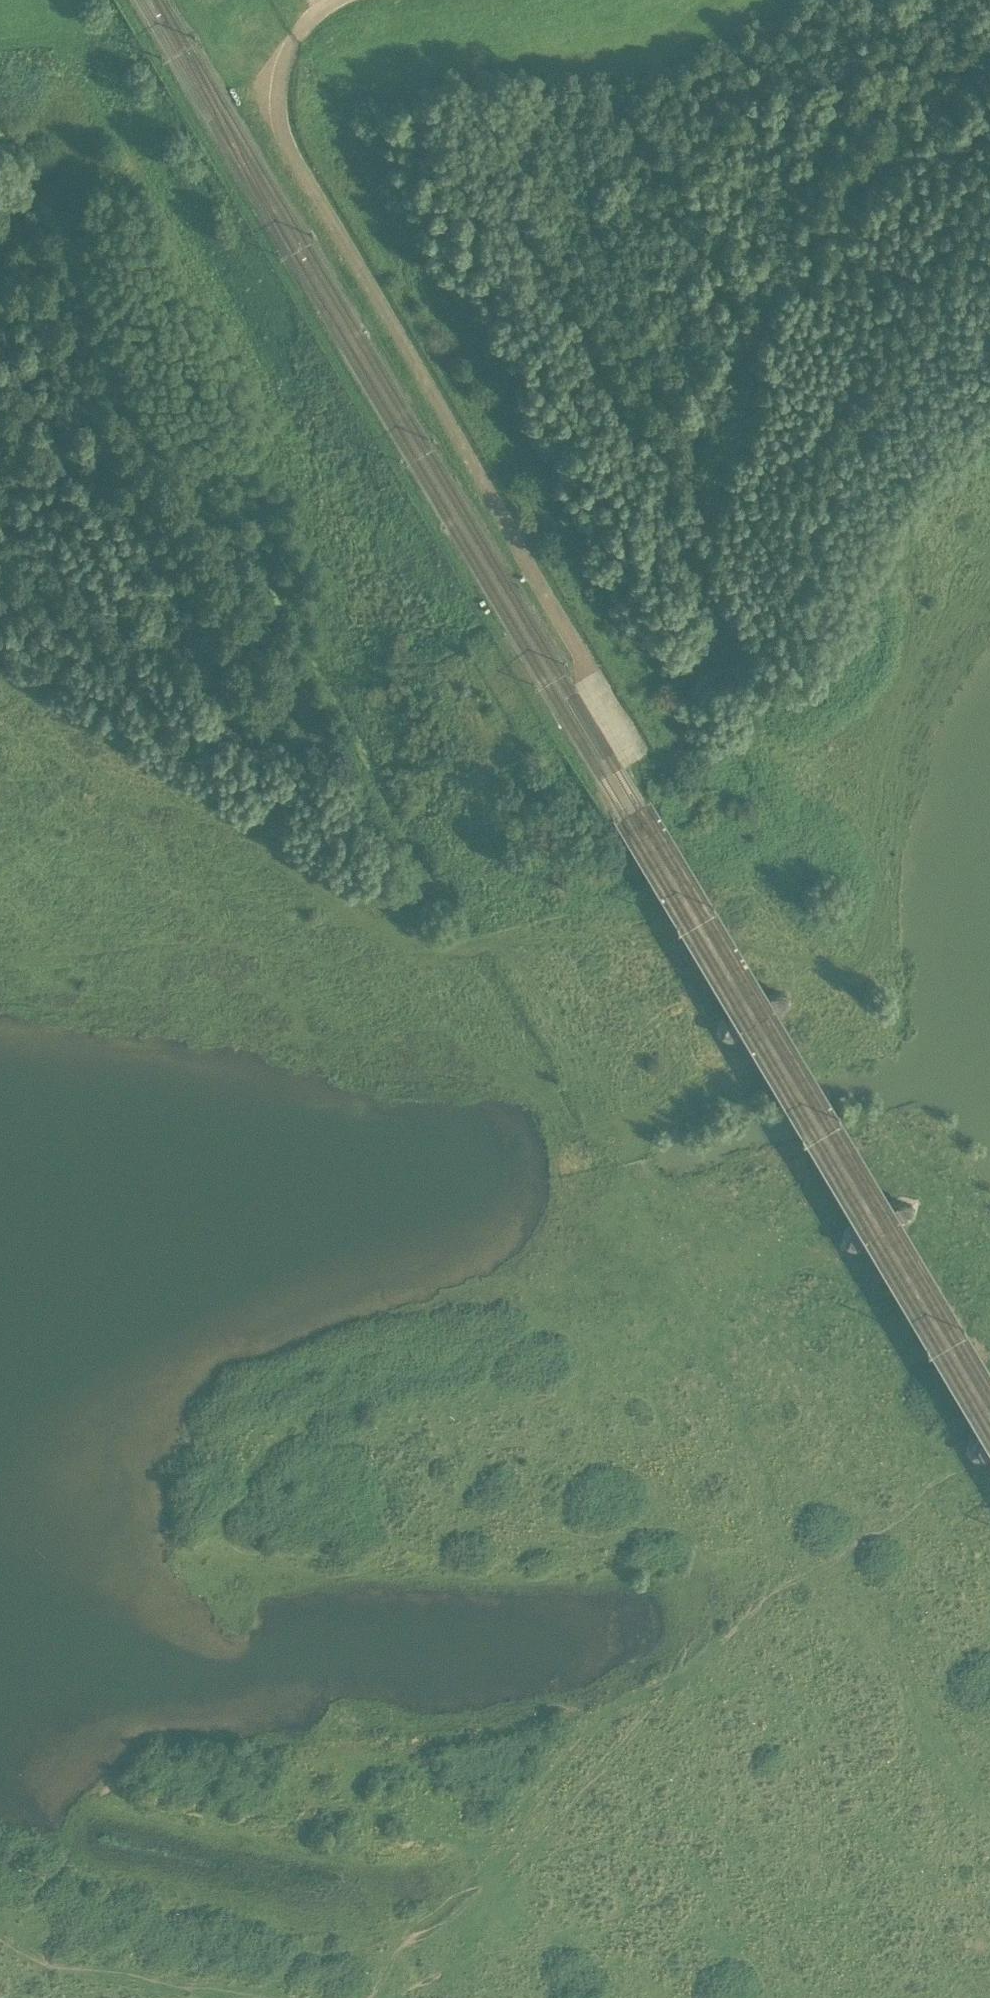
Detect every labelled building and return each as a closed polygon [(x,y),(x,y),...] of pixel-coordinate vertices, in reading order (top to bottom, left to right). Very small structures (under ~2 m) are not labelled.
[(736,1044),(740,1043),(781,1018),(784,1015),(787,1012),(788,1009),(790,1005),(790,1001),(786,999),(783,998),(778,997),(774,998),(771,999),(729,1025),(726,1027),(724,1029),(722,1032),(721,1035),(721,1039),(721,1042),(724,1044),(728,1045),(732,1045),(736,1044)] [(724,1029),(726,1027),(720,1025),(716,1040),(720,1047),(734,1050),(736,1044),(732,1045),(728,1045),(724,1044),(721,1042),(721,1039),(721,1035),(722,1032),(724,1029)] [(860,1254),(864,1253),(905,1227),(908,1225),(911,1222),(913,1219),(914,1215),(914,1211),(911,1209),(907,1208),(903,1207),(899,1208),(895,1209),(853,1234),(850,1237),(848,1239),(847,1242),(845,1245),(845,1248),(845,1252),(848,1253),(852,1254),(856,1255),(860,1254)] [(989,1463),(989,1462),(989,1437),(978,1445),(975,1447),(973,1449),(971,1452),(970,1455),(970,1459),(970,1462),(973,1464),(977,1465),(981,1465),(985,1464),(989,1463)]
